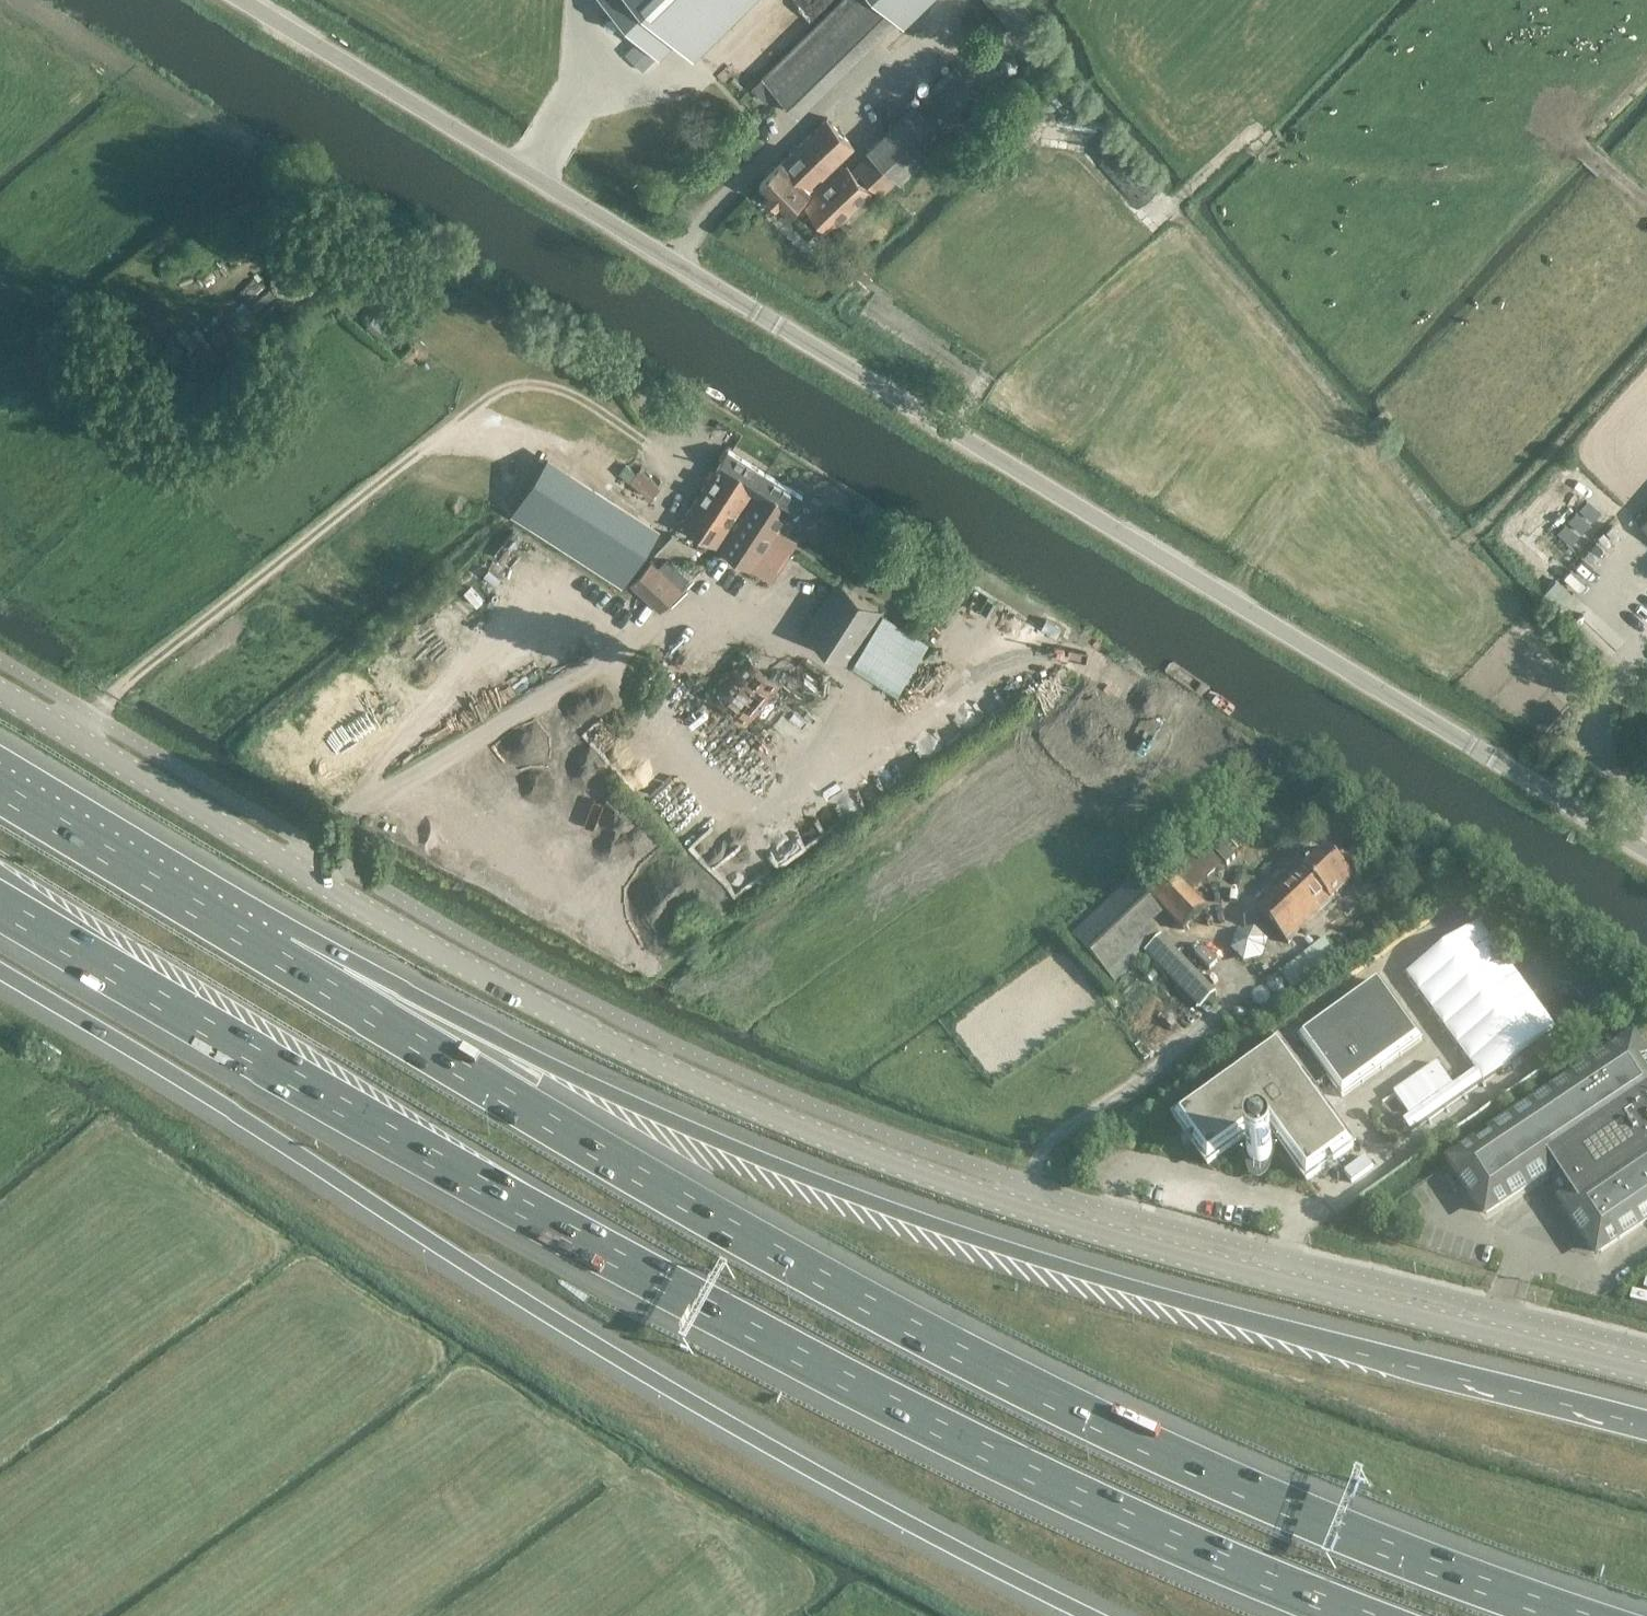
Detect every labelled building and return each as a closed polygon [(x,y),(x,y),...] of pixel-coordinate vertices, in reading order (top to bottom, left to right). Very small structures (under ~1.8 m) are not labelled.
[(661,56),(678,40),(694,57),(753,0),(606,0),(661,56)] [(803,131),(903,32),(871,0),(857,0),(762,96),(763,97),(752,109),(764,121),(778,106),(803,131)] [(901,20),(908,26),(934,0),(882,0),(901,20)] [(918,105),(856,166),(855,166),(881,192),(935,142),(938,145),(986,99),(954,66),(915,103),(918,105)] [(785,210),(853,146),(827,118),(758,182),(785,210)] [(845,164),(804,204),(829,229),(871,190),(845,164)] [(717,547),(764,472),(727,448),(679,523),(717,547)] [(657,533),(547,461),(513,512),(624,584),(657,533)] [(764,472),(717,547),(767,579),(788,547),(773,537),(779,529),(784,533),(793,518),(788,515),(801,496),(764,472)] [(626,482),(614,502),(623,508),(635,488),(626,482)] [(657,569),(698,575),(701,555),(660,550),(657,569)] [(681,591),(650,563),(628,586),(659,614),(681,591)] [(848,662),(881,610),(836,581),(803,633),(848,662)] [(928,643),(882,614),(851,665),(896,694),(928,643)] [(745,727),(780,684),(743,655),(709,698),(745,727)] [(796,660),(781,681),(820,709),(835,688),(796,660)] [(670,849),(649,827),(633,843),(654,865),(670,849)] [(1328,898),(1329,898),(1350,878),(1320,847),(1298,868),(1328,898)] [(1328,898),(1298,868),(1297,867),(1254,909),(1286,941),(1310,919),(1329,900),(1328,899),(1329,898),(1328,898)] [(1182,930),(1192,919),(1205,906),(1168,869),(1143,891),(1172,920),(1182,930)] [(1127,884),(1087,919),(1071,935),(1112,982),(1135,960),(1134,958),(1157,936),(1146,923),(1150,919),(1155,914),(1127,884)] [(1234,972),(1263,979),(1272,944),(1244,937),(1234,972)] [(1214,996),(1159,940),(1142,956),(1197,1013),(1214,996)] [(1323,940),(1278,975),(1289,990),(1335,955),(1323,940)] [(1271,1149),(1270,1148),(1279,1142),(1306,1181),(1353,1147),(1312,1089),(1328,1077),(1342,1097),(1421,1041),(1379,981),(1300,1037),(1309,1050),(1292,1062),(1279,1043),(1174,1117),(1208,1164),(1246,1136),(1252,1144),(1251,1145),(1249,1147),(1248,1148),(1248,1150),(1247,1152),(1247,1154),(1247,1155),(1247,1157),(1248,1159),(1248,1160),(1250,1162),(1252,1164),(1254,1166),(1255,1166),(1258,1167),(1260,1167),(1262,1167),(1264,1166),(1266,1165),(1268,1164),(1269,1163),(1270,1161),(1271,1159),(1272,1158),(1272,1156),(1272,1153),(1272,1151),(1271,1149)] [(1634,993),(1628,1002),(1638,1009),(1644,999),(1634,993)] [(1646,1220),(1646,1071),(1630,1046),(1450,1168),(1483,1217),(1550,1171),(1556,1179),(1548,1184),(1557,1197),(1565,1192),(1570,1200),(1562,1206),(1595,1255),(1646,1220)]
